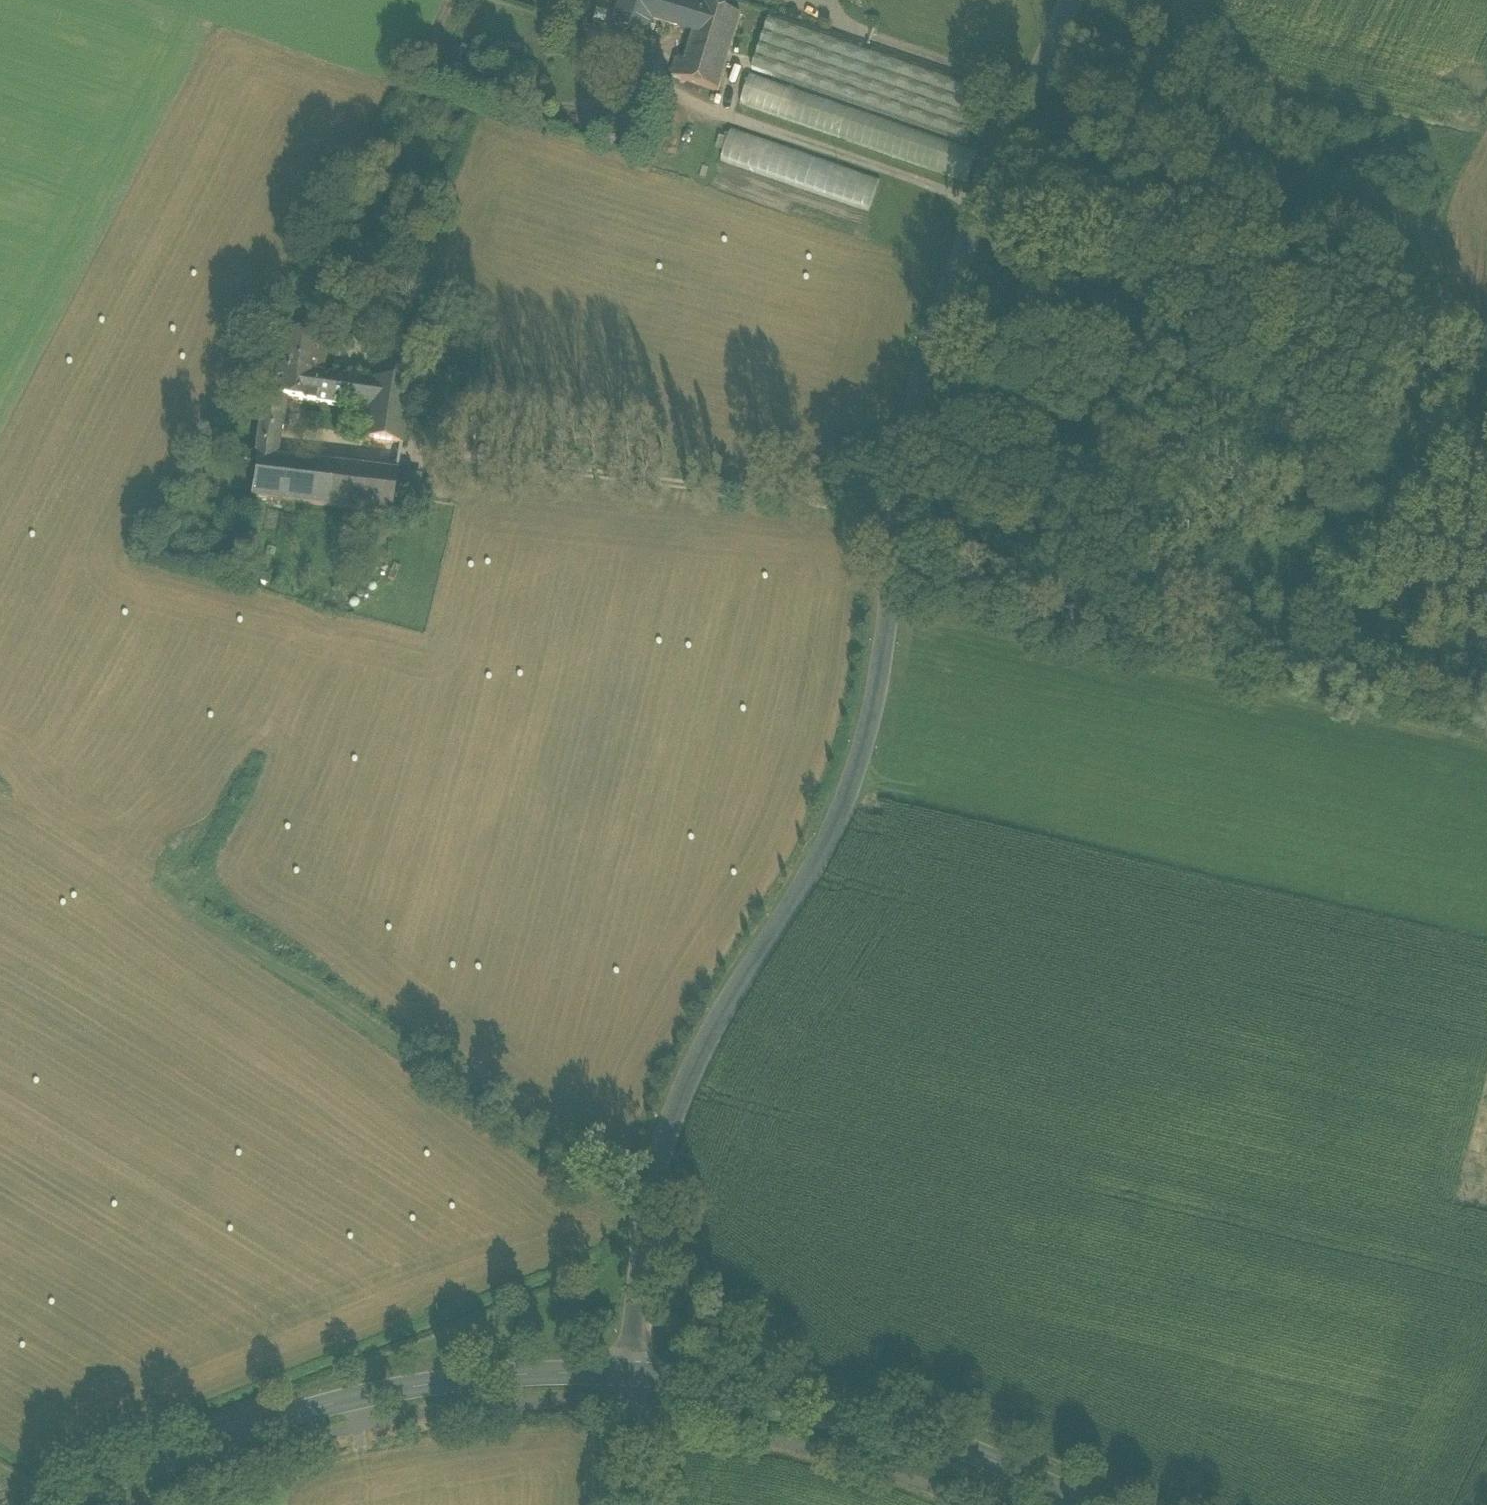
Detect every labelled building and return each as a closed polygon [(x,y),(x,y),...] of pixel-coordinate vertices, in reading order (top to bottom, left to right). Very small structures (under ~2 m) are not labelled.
[(624,0),(615,26),(648,37),(654,20),(660,0),(623,0),(624,0)] [(689,0),(660,0),(654,20),(696,32),(704,5),(689,0)] [(741,17),(704,5),(696,32),(687,63),(678,60),(672,78),(681,81),(718,92),(741,17)] [(978,153),(750,75),(740,105),(967,183),(978,153)] [(329,338),(273,330),(265,390),(283,393),(282,399),(287,399),(300,401),(305,371),(323,374),(329,338)] [(323,374),(305,371),(300,401),(367,412),(363,441),(401,447),(410,388),(323,374)] [(283,393),(265,390),(260,427),(283,430),(287,399),(282,399),(283,393)] [(273,443),(258,441),(256,456),(271,457),(273,443)] [(271,457),(256,456),(251,498),(391,515),(397,473),(271,457)] [(672,1314),(678,1319),(685,1316),(686,1308),(680,1303),(673,1307),(672,1314)]
